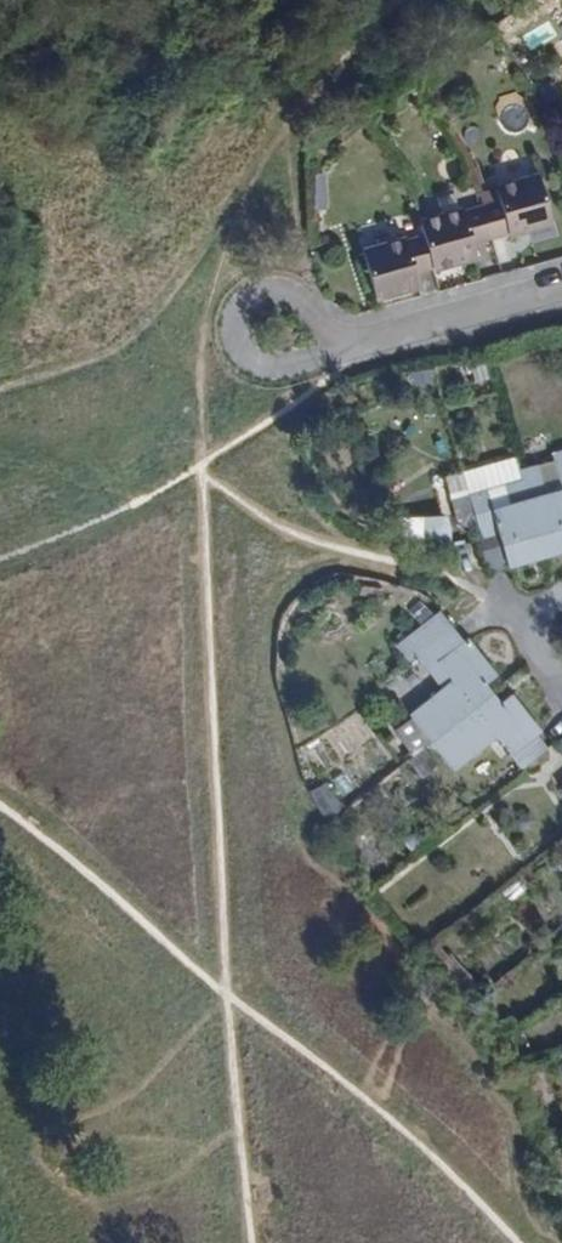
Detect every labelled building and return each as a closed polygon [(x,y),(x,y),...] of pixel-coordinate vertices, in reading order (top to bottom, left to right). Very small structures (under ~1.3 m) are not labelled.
[(497,200),(481,205),(489,238),(550,221),(538,176),(494,189),(497,200)] [(481,205),(419,223),(422,234),(432,271),(475,258),(471,244),(489,238),(481,205)] [(432,271),(422,234),(361,250),(375,298),(416,285),(414,277),(432,271)] [(561,459),(561,448),(553,450),(555,461),(561,459)] [(461,526),(478,522),(471,492),(523,479),(520,470),(517,456),(447,474),(461,526)] [(543,558),(561,553),(561,459),(555,461),(520,470),(523,479),(543,558)] [(501,533),(510,566),(543,558),(523,479),(471,492),(478,522),(482,537),(501,533)] [(399,524),(401,540),(461,551),(453,522),(399,524)] [(510,566),(501,533),(482,537),(491,571),(510,566)] [(462,638),(433,600),(388,634),(402,652),(410,645),(416,653),(425,647),(452,681),(443,688),(409,714),(429,740),(494,690),(487,682),(498,674),(467,635),(462,638)] [(425,647),(416,653),(443,688),(452,681),(425,647)] [(502,702),(494,690),(429,740),(452,770),(495,737),(521,770),(550,748),(538,733),(542,731),(513,693),(502,702)]
